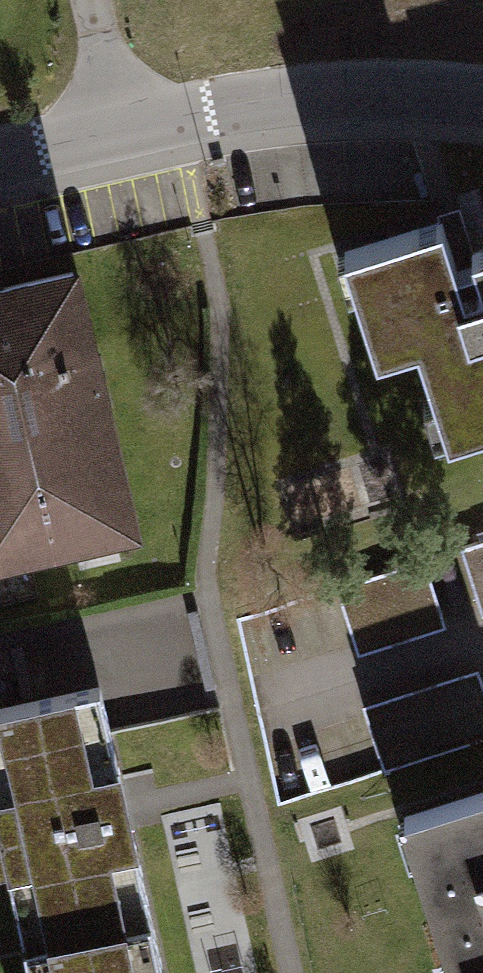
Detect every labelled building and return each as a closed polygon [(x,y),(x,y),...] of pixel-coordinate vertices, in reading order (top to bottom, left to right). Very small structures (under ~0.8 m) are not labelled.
[(340,257),(375,357),(402,348),(435,442),(482,425),(482,255),(436,272),(421,228),(340,257)] [(138,533),(81,257),(0,275),(0,564),(138,533)] [(459,556),(476,612),(482,610),(482,548),(459,556)] [(426,577),(341,600),(355,653),(440,631),(426,577)] [(366,717),(381,769),(482,738),(482,691),(481,683),(366,717)] [(0,716),(0,912),(9,951),(150,921),(127,817),(100,694),(0,716)] [(391,825),(433,972),(482,972),(482,799),(391,825)] [(9,951),(13,972),(161,972),(150,921),(9,951)]
